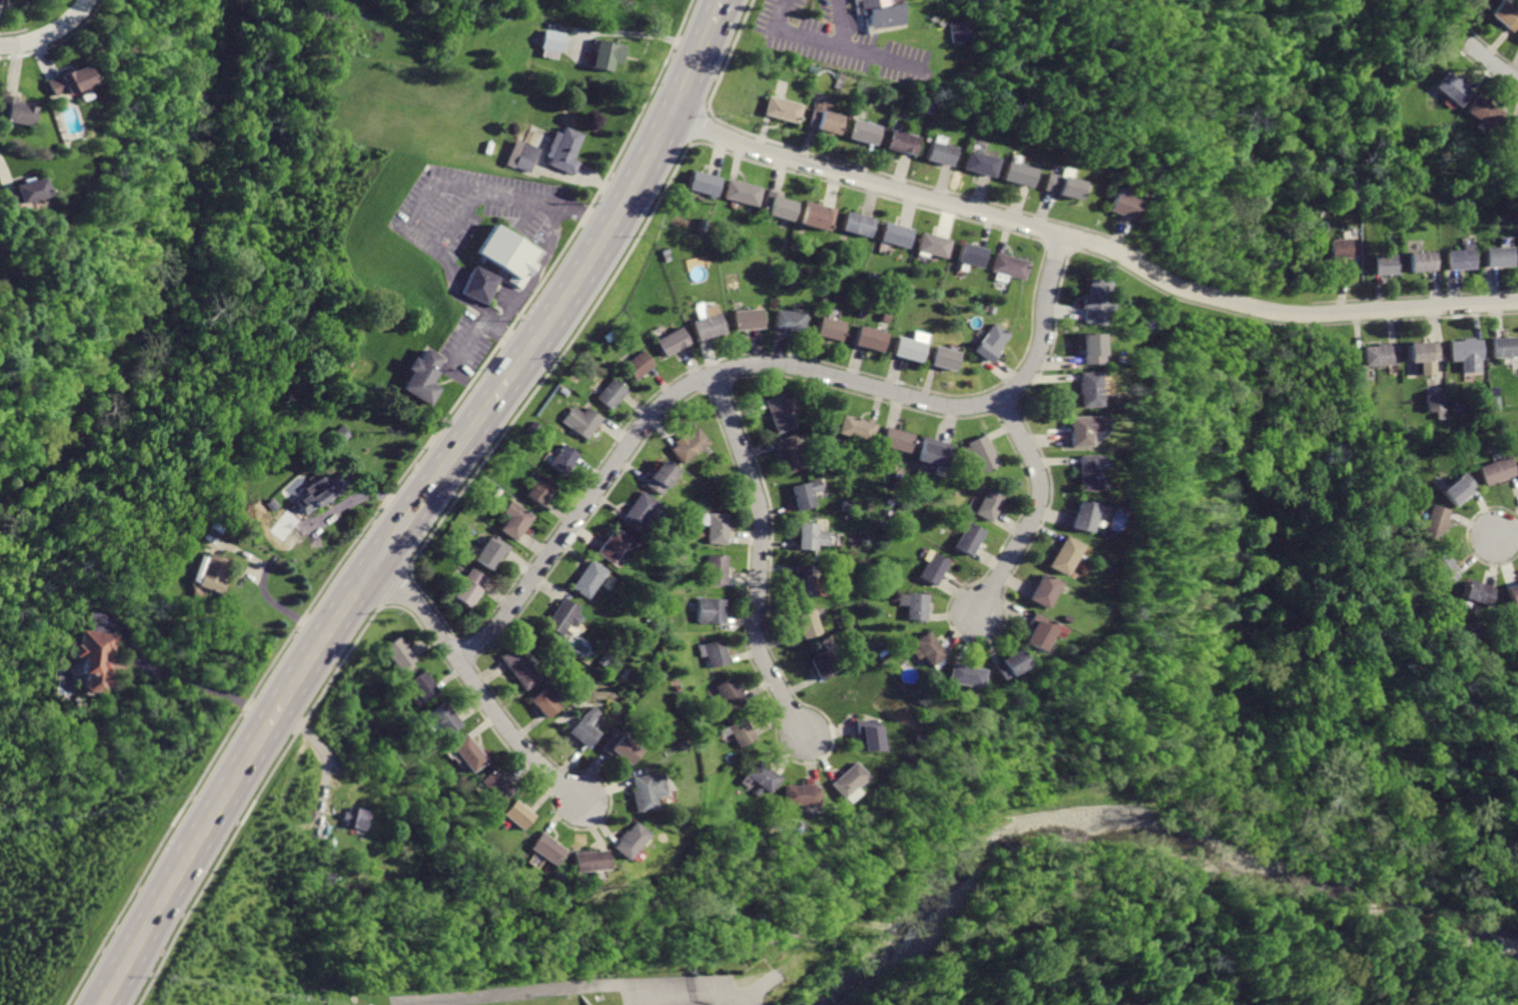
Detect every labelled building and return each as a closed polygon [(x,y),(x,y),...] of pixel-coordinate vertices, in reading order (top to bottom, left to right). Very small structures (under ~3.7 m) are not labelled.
[(856,14),(862,13),(864,28),(900,23),(897,2),(889,3),(888,0),(854,0),(856,14)] [(1487,14),(1500,24),(1503,27),(1510,33),(1517,23),(1517,15),(1500,0),(1498,0),(1487,14)] [(943,20),(949,43),(966,39),(960,16),(943,20)] [(543,27),(539,48),(561,53),(563,43),(565,32),(543,27)] [(597,35),(589,65),(612,72),(615,61),(622,63),(627,43),(597,35)] [(41,79),(49,98),(89,80),(80,61),(41,79)] [(1446,69),(1433,86),(1459,107),(1472,90),(1466,85),(1455,76),(1446,69)] [(0,101),(0,121),(29,126),(32,106),(20,104),(21,97),(1,94),(0,101)] [(1477,95),(1466,112),(1494,130),(1505,113),(1477,95)] [(771,96),(766,115),(800,125),(805,105),(771,96)] [(815,108),(810,126),(840,135),(846,117),(815,108)] [(1508,135),(1517,138),(1517,117),(1515,116),(1508,135)] [(855,119),(849,137),(878,146),(884,128),(855,119)] [(566,124),(547,165),(573,177),(580,161),(573,158),(585,133),(566,124)] [(894,130),(889,148),(917,155),(922,137),(894,130)] [(523,139),(512,164),(530,172),(532,166),(541,147),(523,139)] [(933,140),(928,158),(951,165),(956,148),(933,140)] [(966,151),(961,168),(991,176),(996,159),(966,151)] [(1006,160),(1001,179),(1027,187),(1033,168),(1006,160)] [(693,171),(688,189),(716,197),(721,178),(693,171)] [(1046,172),(1042,190),(1075,199),(1079,181),(1046,172)] [(0,188),(7,210),(45,198),(38,177),(8,186),(0,188)] [(730,178),(724,198),(757,207),(763,187),(730,178)] [(768,189),(762,209),(792,218),(796,202),(784,198),(785,194),(768,189)] [(1111,192),(1104,209),(1110,211),(1119,215),(1130,219),(1137,202),(1111,192)] [(807,204),(802,222),(829,230),(836,209),(821,205),(820,207),(807,204)] [(848,211),(842,231),(868,238),(874,218),(848,211)] [(886,221),(880,239),(906,247),(912,229),(886,221)] [(538,249),(494,223),(477,252),(512,273),(508,280),(521,288),(535,264),(531,261),(538,249)] [(921,231),(916,249),(945,258),(950,239),(921,231)] [(1326,240),(1328,258),(1339,257),(1349,256),(1356,255),(1354,237),(1326,240)] [(962,241),(956,260),(980,267),(986,248),(962,241)] [(1485,248),(1486,266),(1514,264),(1513,246),(1485,248)] [(1445,250),(1447,269),(1474,266),(1473,248),(1445,250)] [(1407,253),(1409,272),(1437,270),(1436,251),(1407,253)] [(995,252),(990,269),(1022,278),(1027,261),(995,252)] [(1372,255),(1374,275),(1400,273),(1399,254),(1372,255)] [(464,294),(489,303),(499,275),(474,266),(464,294)] [(1088,277),(1084,295),(1080,294),(1078,307),(1081,308),(1078,321),(1098,325),(1101,310),(1107,311),(1110,298),(1104,297),(1107,281),(1088,277)] [(737,310),(739,330),(767,328),(766,307),(737,310)] [(779,309),(776,327),(804,331),(807,313),(779,309)] [(695,320),(700,339),(726,332),(721,313),(695,320)] [(824,316),(818,334),(843,341),(848,323),(824,316)] [(991,321),(968,350),(988,365),(1000,349),(999,347),(1008,335),(991,321)] [(860,325),(854,344),(883,352),(888,333),(860,325)] [(658,340),(667,356),(692,343),(683,327),(658,340)] [(897,335),(891,355),(921,363),(928,335),(914,332),(912,339),(897,335)] [(1077,335),(1079,366),(1100,365),(1098,333),(1077,335)] [(1494,357),(1517,356),(1517,337),(1494,338),(1494,357)] [(1450,341),(1451,361),(1460,361),(1460,372),(1480,371),(1480,359),(1483,358),(1482,339),(1450,341)] [(1408,342),(1410,361),(1438,359),(1437,341),(1408,342)] [(1363,345),(1364,365),(1399,363),(1397,343),(1363,345)] [(935,345),(929,364),(952,372),(958,353),(935,345)] [(430,405),(440,387),(432,383),(438,372),(435,371),(443,356),(426,347),(419,359),(412,356),(405,368),(410,371),(401,389),(430,405)] [(642,348),(623,364),(635,380),(655,364),(642,348)] [(1076,373),(1077,382),(1073,382),(1073,395),(1076,395),(1077,405),(1098,404),(1097,372),(1076,373)] [(613,376),(596,395),(611,408),(628,389),(613,376)] [(767,401),(778,433),(798,425),(786,394),(767,401)] [(1427,394),(1428,412),(1444,411),(1444,394),(1438,394),(1427,394)] [(573,405),(561,422),(584,440),(601,416),(587,407),(583,412),(573,405)] [(844,414),(838,432),(870,442),(876,424),(844,414)] [(1067,416),(1068,446),(1088,445),(1088,432),(1102,431),(1101,414),(1067,416)] [(885,427),(879,445),(906,453),(911,435),(885,427)] [(685,432),(673,440),(676,444),(670,448),(682,464),(711,445),(700,429),(688,437),(685,432)] [(777,442),(788,474),(808,467),(797,435),(777,442)] [(984,435),(966,443),(979,472),(997,464),(984,435)] [(920,441),(914,460),(934,466),(931,473),(942,476),(951,445),(935,441),(933,444),(920,441)] [(562,444),(547,465),(562,476),(577,455),(562,444)] [(1075,456),(1076,489),(1097,489),(1096,455),(1075,456)] [(1511,457),(1480,467),(1486,486),(1517,475),(1511,457)] [(661,461),(644,487),(660,497),(677,471),(661,461)] [(302,487),(306,493),(294,500),(302,513),(351,483),(343,470),(327,480),(324,474),(302,487)] [(1466,474),(1443,492),(1455,506),(1478,489),(1466,474)] [(540,475),(527,494),(544,506),(557,486),(540,475)] [(793,486),(800,511),(819,506),(816,494),(827,491),(823,478),(793,486)] [(990,487),(976,511),(992,521),(1006,497),(990,487)] [(620,521),(638,533),(657,504),(640,492),(620,521)] [(514,500),(505,512),(510,516),(500,529),(518,543),(537,518),(514,500)] [(1076,500),(1069,528),(1087,532),(1093,504),(1076,500)] [(1432,505),(1422,536),(1441,542),(1451,511),(1432,505)] [(710,514),(708,544),(727,544),(729,515),(710,514)] [(966,522),(954,547),(972,555),(984,531),(966,522)] [(802,523),(800,551),(817,552),(818,545),(831,547),(832,532),(822,531),(822,525),(802,523)] [(613,530),(596,554),(611,566),(629,541),(613,530)] [(489,534),(473,559),(491,570),(499,558),(503,560),(510,548),(489,534)] [(1066,536),(1049,568),(1065,577),(1082,545),(1066,536)] [(1445,551),(1429,561),(1446,586),(1461,576),(1445,551)] [(190,583),(217,591),(226,560),(199,552),(190,583)] [(934,552),(920,576),(937,586),(951,561),(934,552)] [(708,555),(706,583),(725,584),(727,556),(708,555)] [(590,561),(571,588),(587,599),(606,572),(590,561)] [(798,564),(795,594),(816,597),(819,566),(798,564)] [(471,568),(453,596),(470,608),(488,579),(471,568)] [(1044,574),(1030,599),(1046,608),(1060,584),(1044,574)] [(1469,580),(1464,598),(1491,606),(1496,588),(1469,580)] [(1514,605),(1517,604),(1517,585),(1508,588),(1514,605)] [(902,594),(900,605),(909,606),(908,618),(927,620),(930,595),(911,593),(911,595),(902,594)] [(700,598),(697,624),(723,627),(726,601),(700,598)] [(563,599),(545,626),(561,637),(571,623),(575,625),(582,615),(577,612),(579,609),(563,599)] [(798,614),(805,638),(825,632),(818,608),(798,614)] [(1037,614),(1031,626),(1032,627),(1024,643),(1041,651),(1056,624),(1037,614)] [(114,633),(79,630),(77,657),(84,657),(82,674),(87,674),(85,691),(109,693),(114,633)] [(929,630),(914,641),(918,647),(911,652),(917,659),(923,655),(933,668),(949,656),(929,630)] [(399,638),(384,649),(401,672),(416,661),(399,638)] [(699,646),(702,659),(707,657),(709,668),(727,663),(721,640),(699,646)] [(519,646),(503,657),(527,690),(542,679),(519,646)] [(993,665),(1004,682),(1029,666),(1018,649),(993,665)] [(830,650),(812,659),(823,682),(842,673),(830,650)] [(957,662),(952,681),(983,689),(988,670),(957,662)] [(425,672),(409,683),(422,703),(438,693),(425,672)] [(732,677),(714,686),(728,711),(745,702),(732,677)] [(549,686),(533,698),(548,719),(564,707),(549,686)] [(446,702),(429,713),(444,736),(461,724),(446,702)] [(592,707),(569,732),(587,750),(602,734),(592,725),(601,715),(592,707)] [(743,717),(727,727),(739,749),(756,739),(743,717)] [(858,718),(858,736),(862,736),(862,751),(882,751),(882,728),(878,728),(878,718),(858,718)] [(468,733),(453,745),(474,772),(489,760),(468,733)] [(622,735),(609,750),(628,766),(641,751),(622,735)] [(756,760),(744,774),(768,793),(779,779),(756,760)] [(828,785),(842,800),(866,777),(853,762),(828,785)] [(494,769),(479,784),(499,804),(514,788),(494,769)] [(635,777),(637,792),(631,793),(634,814),(657,810),(655,799),(667,797),(663,772),(635,777)] [(785,784),(783,803),(815,806),(817,787),(785,784)] [(518,800),(503,815),(520,831),(534,816),(518,800)] [(348,807),(347,812),(342,811),(340,820),(346,821),(345,828),(364,832),(368,811),(348,807)] [(635,822),(611,847),(625,861),(649,836),(635,822)] [(542,834),(530,849),(552,867),(565,852),(542,834)] [(572,853),(574,873),(606,871),(604,850),(572,853)]
